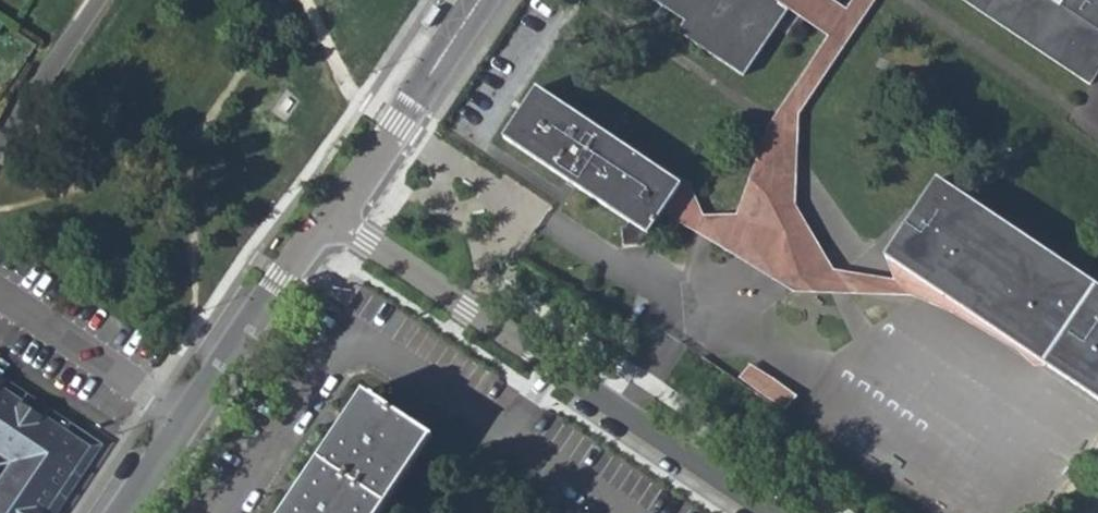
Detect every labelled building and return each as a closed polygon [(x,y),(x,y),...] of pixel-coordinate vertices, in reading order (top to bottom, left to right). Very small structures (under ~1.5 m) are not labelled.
[(744,77),(787,13),(779,6),(783,0),(649,0),(683,23),(678,34),(744,77)] [(681,186),(660,217),(695,235),(793,295),(913,299),(1016,353),(1032,369),(1046,368),(883,259),(893,281),(834,273),(795,209),(796,119),(877,0),(853,0),(846,11),(831,0),(783,0),(779,6),(787,13),(828,38),(768,125),(737,216),(703,218),(689,189),(681,186)] [(1091,87),(1097,76),(1097,0),(961,0),(1091,87)] [(431,26),(443,8),(435,4),(424,22),(431,26)] [(504,138),(647,236),(660,217),(681,186),(536,89),(504,138)] [(937,181),(883,259),(1046,368),(1097,403),(1097,289),(937,181)] [(787,408),(798,394),(753,361),(742,376),(787,408)] [(0,388),(0,512),(45,512),(88,447),(0,388)] [(429,439),(367,397),(289,512),(379,512),(429,439)]
